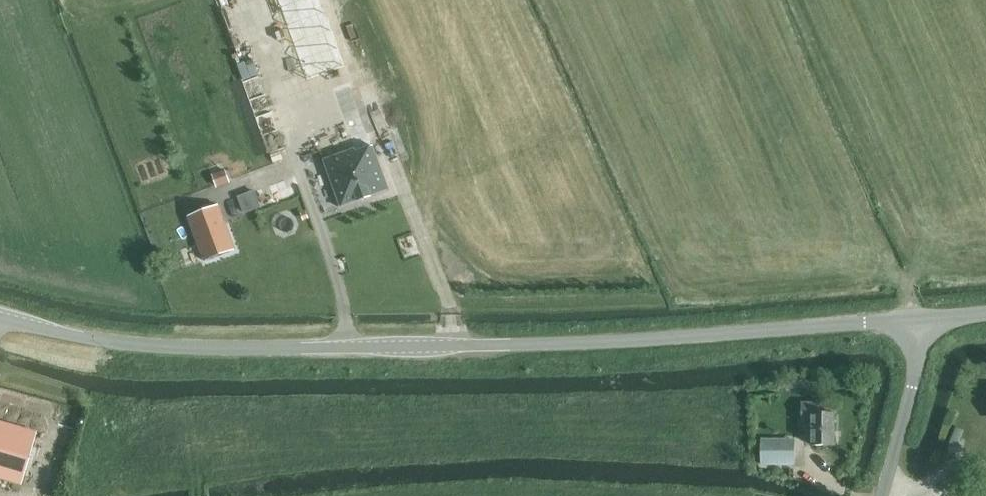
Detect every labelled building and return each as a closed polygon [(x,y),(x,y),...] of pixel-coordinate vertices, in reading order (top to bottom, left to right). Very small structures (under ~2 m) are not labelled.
[(294,73),(281,77),(291,105),(340,87),(323,41),(322,40),(310,5),(308,0),(267,0),(294,73)] [(354,157),(323,168),(340,216),(388,198),(372,154),(355,160),(354,157)] [(220,206),(190,217),(207,262),(237,251),(220,206)] [(837,447),(837,414),(822,413),(823,402),(803,402),(803,422),(812,422),(812,447),(837,447)] [(36,432),(0,422),(0,478),(21,484),(36,432)] [(794,439),(761,439),(761,462),(794,462),(794,439)]
